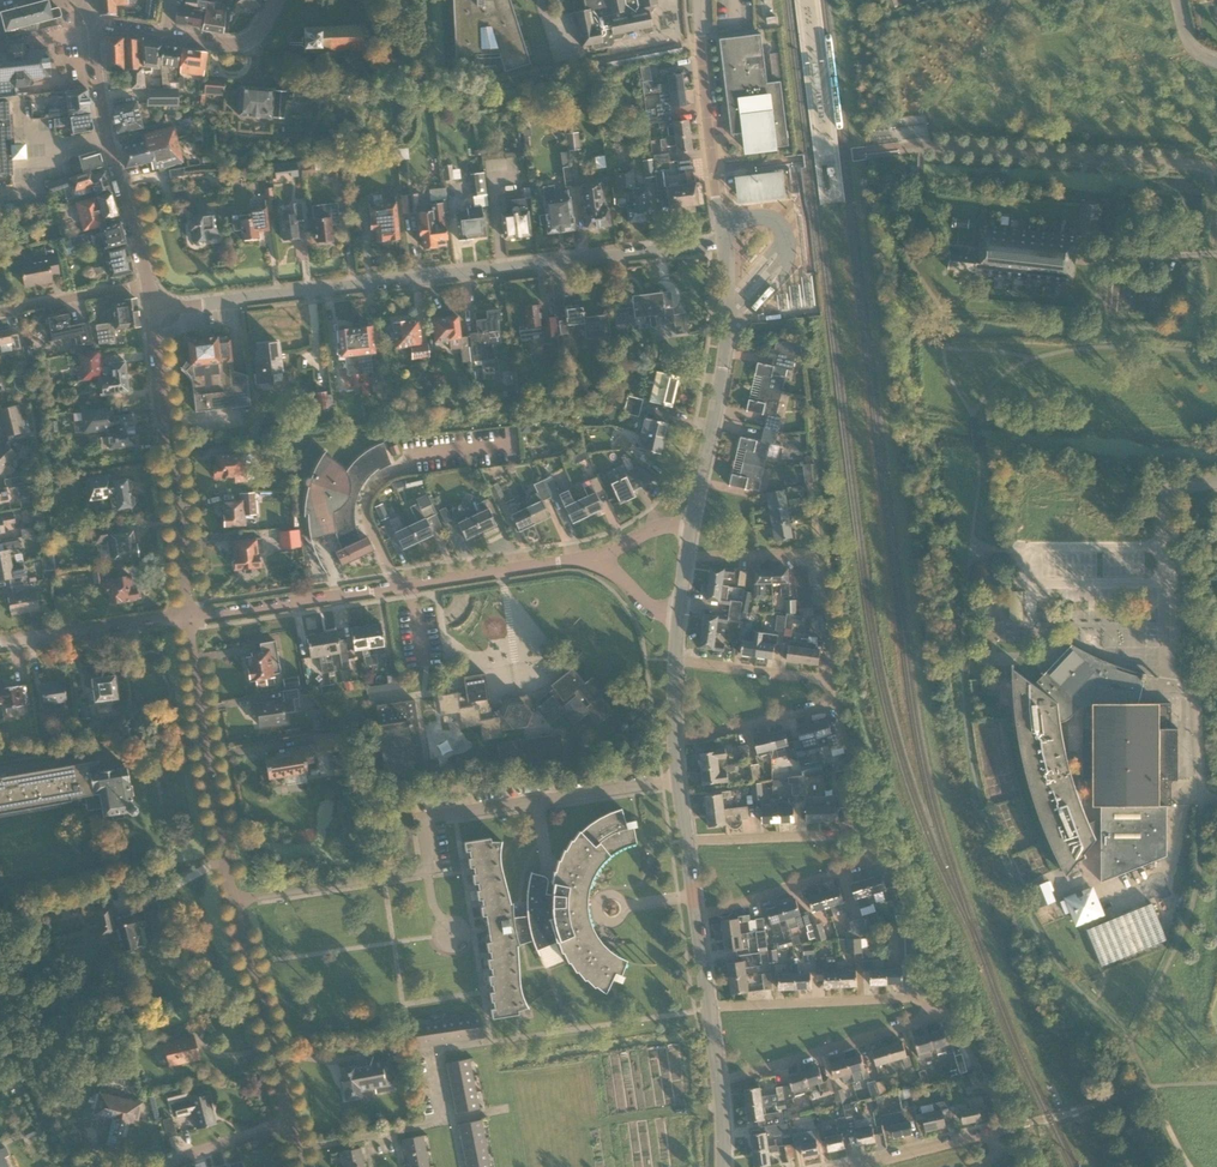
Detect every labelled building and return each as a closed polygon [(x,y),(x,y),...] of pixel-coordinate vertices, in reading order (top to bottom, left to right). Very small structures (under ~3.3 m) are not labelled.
[(48,0),(42,0),(18,6),(15,7),(11,8),(0,11),(0,12),(6,37),(26,32),(37,29),(58,24),(56,18),(60,17),(61,15),(59,8),(57,7),(54,8),(52,0),(50,0),(48,0)] [(127,0),(99,0),(100,15),(115,14),(115,4),(127,3),(127,0)] [(206,5),(207,1),(197,0),(184,0),(184,5),(197,7),(196,9),(193,9),(193,11),(176,8),(174,23),(200,27),(202,11),(204,11),(206,5)] [(509,0),(452,0),(455,59),(475,58),(474,55),(498,54),(504,71),(529,63),(509,0)] [(548,0),(541,0),(539,1),(542,11),(550,9),(548,0)] [(585,10),(568,13),(570,22),(574,25),(576,24),(581,47),(590,45),(590,48),(594,50),(611,47),(613,43),(613,40),(621,39),(623,35),(623,33),(640,29),(640,32),(643,34),(652,33),(648,13),(651,12),(653,9),(652,6),(656,5),(655,0),(583,0),(585,10)] [(898,0),(887,0),(890,9),(900,5),(898,0)] [(206,5),(204,11),(201,30),(222,33),(225,12),(213,10),(213,6),(206,5)] [(366,28),(361,25),(304,28),(304,52),(359,51),(365,48),(366,49),(367,48),(367,47),(370,43),(371,43),(372,41),(371,41),(371,36),(372,35),(371,33),(370,34),(367,29),(368,28),(367,27),(366,28)] [(768,84),(762,35),(721,39),(731,135),(732,135),(732,134),(744,133),(746,151),(789,146),(781,82),(768,84)] [(144,88),(141,71),(139,42),(137,40),(105,37),(106,71),(132,70),(129,89),(144,88)] [(158,45),(139,42),(141,71),(150,71),(151,67),(158,67),(159,58),(158,45)] [(17,96),(17,95),(16,95),(15,87),(32,85),(33,83),(33,81),(32,78),(48,76),(50,76),(50,75),(49,75),(49,67),(50,67),(50,62),(49,57),(48,57),(47,50),(47,48),(46,49),(30,50),(29,47),(30,47),(29,45),(28,44),(28,43),(10,45),(7,51),(7,53),(0,53),(0,98),(17,96)] [(163,89),(168,89),(167,66),(176,67),(178,48),(159,45),(163,89)] [(190,74),(193,50),(181,49),(178,72),(190,74)] [(193,50),(190,74),(196,74),(203,75),(207,53),(207,52),(193,50)] [(780,77),(777,53),(770,54),(773,78),(780,77)] [(675,73),(673,66),(659,69),(661,76),(675,73)] [(658,92),(658,95),(669,93),(669,91),(683,89),(681,73),(667,75),(668,83),(652,85),(652,80),(641,81),(643,94),(658,92)] [(224,80),(205,79),(204,94),(223,95),(224,80)] [(273,88),(240,86),(238,115),(271,118),(271,117),(283,117),(285,91),(273,90),(273,88)] [(310,87),(292,86),(292,95),(309,96),(310,87)] [(91,112),(88,88),(66,91),(68,109),(65,109),(65,106),(49,108),(50,116),(66,114),(70,115),(91,112)] [(177,89),(168,89),(163,89),(146,89),(147,105),(177,105),(177,89)] [(657,116),(657,117),(672,114),(672,110),(672,107),(686,105),(683,89),(669,91),(669,93),(658,95),(659,102),(655,103),(656,108),(645,110),(645,117),(657,116)] [(8,101),(0,101),(0,175),(13,174),(8,101)] [(141,127),(136,103),(126,105),(126,104),(112,107),(117,133),(131,130),(131,129),(141,127)] [(71,116),(58,118),(59,125),(59,127),(68,126),(68,125),(69,124),(70,127),(72,126),(73,133),(91,130),(93,128),(90,114),(71,117),(71,116)] [(667,127),(668,136),(675,135),(676,138),(690,136),(687,119),(673,121),(673,119),(672,114),(657,117),(659,128),(667,127)] [(122,156),(177,142),(173,126),(143,134),(144,139),(119,145),(122,156)] [(529,148),(527,136),(531,135),(530,128),(522,129),(525,149),(529,148)] [(580,149),(578,132),(566,133),(568,150),(580,149)] [(668,136),(665,136),(665,138),(659,139),(660,147),(676,145),(677,153),(692,151),(690,136),(676,138),(675,135),(668,136)] [(177,142),(122,156),(125,167),(150,161),(152,169),(182,161),(177,142)] [(97,154),(96,150),(79,156),(83,171),(103,165),(100,153),(97,154)] [(329,163),(322,163),(323,169),(323,179),(342,177),(342,167),(340,154),(328,155),(329,163)] [(597,155),(598,168),(608,167),(607,154),(597,155)] [(653,163),(667,162),(667,161),(666,155),(653,157),(653,163)] [(652,158),(642,160),(644,177),(655,176),(652,158)] [(680,185),(683,207),(698,205),(695,182),(686,184),(685,173),(693,172),(692,158),(677,160),(680,185)] [(300,173),(299,159),(286,160),(287,164),(292,164),(293,173),(300,173)] [(315,172),(314,162),(304,162),(305,173),(315,172)] [(452,165),(442,166),(444,180),(453,179),(452,165)] [(571,180),(570,166),(562,167),(564,181),(571,180)] [(185,175),(184,167),(169,170),(170,178),(185,175)] [(619,170),(619,168),(614,168),(616,188),(613,188),(614,192),(612,192),(614,204),(626,202),(629,223),(652,220),(650,203),(648,203),(646,187),(635,189),(632,168),(619,170)] [(92,175),(90,170),(70,177),(75,195),(95,189),(97,196),(111,191),(105,171),(92,175)] [(487,194),(484,172),(470,174),(472,195),(487,194)] [(778,174),(742,185),(744,201),(780,190),(778,174)] [(69,178),(47,179),(48,188),(69,187),(69,178)] [(603,204),(599,181),(579,184),(583,207),(584,207),(585,212),(583,212),(585,229),(610,225),(608,209),(606,209),(605,204),(603,204)] [(683,207),(680,185),(665,187),(669,209),(683,207)] [(273,199),(272,187),(264,188),(265,200),(273,199)] [(531,198),(530,187),(523,188),(524,198),(504,200),(506,213),(501,214),(504,238),(530,235),(527,211),(526,211),(524,198),(531,198)] [(393,195),(392,189),(380,190),(381,194),(382,203),(374,204),(368,204),(370,229),(374,229),(375,240),(399,238),(395,202),(394,202),(393,195)] [(555,200),(554,190),(543,192),(543,191),(544,201),(543,201),(545,215),(539,215),(540,225),(546,224),(547,233),(573,230),(569,197),(568,190),(559,192),(560,199),(555,200)] [(117,214),(111,193),(98,197),(76,202),(78,211),(83,227),(84,230),(105,224),(104,218),(117,214)] [(419,211),(417,194),(400,195),(402,213),(419,211)] [(446,212),(445,199),(440,199),(441,202),(430,203),(431,211),(419,212),(420,225),(418,225),(419,235),(422,235),(423,247),(436,246),(435,245),(446,244),(445,238),(446,238),(444,226),(443,226),(442,213),(446,212)] [(1103,201),(1081,199),(1078,235),(1099,238),(1103,201)] [(303,219),(301,202),(293,203),(294,214),(281,215),(283,240),(298,238),(296,220),(303,219)] [(339,223),(337,203),(312,206),(313,218),(316,242),(332,240),(330,224),(339,223)] [(196,205),(197,212),(204,211),(203,204),(196,205)] [(485,235),(481,205),(467,207),(468,216),(456,217),(459,240),(463,243),(468,242),(471,238),(470,237),(485,235)] [(268,230),(266,207),(247,209),(248,214),(241,215),(240,212),(230,213),(232,230),(241,229),(242,240),(258,238),(258,231),(268,230)] [(215,221),(215,215),(189,219),(192,241),(195,241),(195,242),(196,243),(200,242),(201,241),(202,240),(210,239),(209,235),(219,234),(217,220),(215,221)] [(968,219),(955,218),(955,226),(967,227),(968,219)] [(70,238),(72,245),(73,246),(92,241),(93,244),(95,246),(100,245),(102,238),(105,247),(126,241),(120,221),(99,227),(101,232),(91,235),(90,233),(70,238)] [(1108,223),(1106,236),(1115,236),(1117,224),(1108,223)] [(1077,235),(980,224),(977,255),(949,252),(947,268),(975,271),(975,274),(1072,284),(1077,235)] [(133,272),(126,245),(105,250),(111,276),(133,272)] [(53,253),(52,246),(44,247),(46,254),(53,253)] [(60,274),(57,256),(48,258),(48,259),(21,264),(26,287),(53,282),(52,276),(60,274)] [(106,278),(104,265),(90,268),(91,275),(89,275),(90,282),(106,278)] [(646,294),(648,315),(649,315),(650,327),(656,326),(655,319),(664,317),(665,323),(674,322),(676,333),(686,332),(683,312),(673,314),(670,291),(646,294)] [(648,315),(646,294),(631,296),(633,307),(615,310),(617,324),(635,322),(634,317),(648,315)] [(139,325),(135,298),(124,300),(125,302),(112,304),(114,322),(96,325),(99,343),(109,342),(115,342),(114,329),(139,325)] [(554,316),(553,316),(557,355),(558,355),(564,354),(562,334),(567,334),(567,328),(574,327),(573,325),(583,323),(585,323),(586,337),(598,336),(598,337),(598,336),(609,334),(609,336),(610,336),(607,314),(596,315),(585,317),(584,312),(582,312),(580,299),(569,300),(562,300),(563,305),(553,307),(554,316)] [(524,326),(519,327),(520,338),(520,340),(535,339),(538,338),(542,338),(542,343),(547,343),(549,343),(549,345),(550,355),(557,355),(553,316),(541,318),(539,304),(521,306),(524,326)] [(470,346),(468,347),(467,347),(469,361),(474,361),(474,366),(482,365),(481,360),(487,359),(485,345),(488,345),(487,340),(488,340),(487,332),(498,330),(496,319),(499,319),(498,308),(485,310),(485,311),(474,312),(476,332),(469,333),(470,346)] [(59,315),(56,312),(43,315),(48,341),(58,338),(62,342),(75,339),(77,347),(92,343),(87,321),(72,324),(69,312),(59,315)] [(462,362),(469,361),(467,347),(468,347),(467,337),(459,337),(457,315),(454,314),(448,315),(446,317),(431,318),(433,342),(449,341),(450,349),(460,348),(462,362)] [(404,321),(402,320),(396,320),(394,322),(392,323),(393,331),(389,331),(390,340),(394,340),(395,348),(410,346),(411,359),(427,357),(426,343),(419,344),(416,321),(405,322),(404,321)] [(370,326),(353,328),(360,385),(361,385),(362,395),(370,394),(369,384),(368,385),(366,372),(371,372),(369,353),(373,352),(370,326)] [(8,328),(0,330),(0,349),(1,352),(12,350),(12,351),(20,349),(18,338),(17,333),(10,335),(8,328)] [(360,385),(353,328),(336,330),(336,331),(331,332),(332,342),(338,341),(339,356),(344,356),(346,375),(351,374),(353,386),(360,385)] [(228,338),(227,336),(187,341),(190,365),(184,371),(188,376),(191,382),(191,384),(194,412),(250,406),(246,375),(232,371),(228,338)] [(760,388),(781,393),(787,370),(792,371),(794,363),(796,355),(800,356),(802,356),(801,347),(800,339),(788,340),(776,341),(775,349),(783,351),(781,360),(779,359),(777,367),(772,366),(757,363),(755,373),(763,375),(760,388)] [(281,372),(278,342),(256,344),(258,357),(255,358),(257,374),(254,374),(255,384),(273,382),(272,373),(281,372)] [(32,357),(30,346),(22,348),(25,358),(32,357)] [(77,381),(98,378),(126,375),(124,361),(108,363),(109,366),(101,367),(99,350),(74,353),(77,381)] [(664,355),(656,353),(655,361),(663,362),(664,355)] [(656,371),(652,386),(675,392),(678,377),(662,373),(664,364),(649,361),(647,369),(656,371)] [(387,387),(386,381),(385,369),(375,370),(377,388),(387,387)] [(48,371),(42,372),(44,384),(51,382),(48,371)] [(28,384),(26,374),(12,377),(13,386),(28,384)] [(128,391),(126,375),(98,378),(100,395),(128,391)] [(675,392),(652,386),(649,402),(671,407),(675,392)] [(781,393),(760,388),(757,401),(749,399),(746,409),(767,414),(764,428),(778,431),(781,417),(776,416),(781,393)] [(326,394),(326,391),(316,392),(318,408),(334,406),(332,394),(326,394)] [(627,395),(625,404),(640,408),(642,399),(627,395)] [(21,419),(17,405),(6,407),(4,401),(0,404),(0,424),(21,419)] [(638,416),(640,408),(625,404),(623,412),(638,416)] [(111,417),(110,407),(81,410),(83,432),(106,430),(107,436),(100,437),(101,449),(135,445),(131,414),(111,417)] [(641,433),(663,439),(667,424),(645,418),(641,433)] [(21,419),(0,424),(4,439),(14,442),(13,436),(25,433),(21,419)] [(778,431),(764,428),(760,441),(740,437),(737,447),(745,449),(742,462),(764,467),(769,444),(774,445),(778,431)] [(663,439),(641,433),(637,448),(659,454),(663,439)] [(631,444),(619,434),(614,441),(626,451),(631,444)] [(0,442),(0,459),(12,471),(15,470),(9,464),(18,456),(9,447),(14,442),(4,439),(0,442)] [(391,465),(382,443),(371,448),(360,455),(351,464),(345,472),(341,467),(338,464),(323,454),(325,452),(324,451),(323,453),(316,465),(310,478),(309,478),(308,478),(307,478),(306,479),(306,480),(305,480),(305,481),(305,482),(305,483),(305,484),(305,485),(306,485),(306,486),(307,487),(306,493),(304,508),(304,516),(307,516),(307,520),(309,535),(310,539),(335,533),(336,537),(338,542),(341,549),(335,551),(341,565),(373,550),(366,536),(360,539),(356,529),(354,519),(354,509),(356,499),(360,489),(365,480),(373,473),(377,469),(379,471),(383,468),(391,465)] [(285,444),(274,444),(275,453),(285,452),(285,444)] [(400,453),(397,444),(389,446),(392,455),(400,453)] [(215,465),(212,465),(214,478),(235,476),(235,482),(241,482),(247,481),(245,463),(253,463),(251,452),(244,453),(244,452),(214,455),(215,465)] [(584,452),(578,454),(581,460),(587,458),(584,452)] [(0,459),(0,473),(5,468),(10,473),(12,471),(0,459)] [(764,467),(742,462),(739,475),(731,473),(729,484),(758,490),(764,467)] [(814,482),(811,463),(803,464),(805,483),(814,482)] [(625,476),(610,483),(618,501),(617,501),(618,504),(635,496),(632,490),(631,488),(634,487),(635,488),(655,478),(638,465),(633,467),(633,468),(627,470),(623,472),(625,476)] [(109,481),(108,474),(85,478),(88,500),(110,497),(112,510),(130,507),(134,502),(133,497),(129,494),(128,489),(131,485),(131,482),(125,478),(109,481)] [(797,483),(795,474),(784,476),(786,485),(797,483)] [(26,475),(18,477),(4,479),(5,486),(0,487),(0,502),(9,501),(7,488),(17,486),(19,498),(30,496),(26,475)] [(422,484),(420,475),(404,479),(406,487),(422,484)] [(542,479),(550,497),(552,501),(560,498),(572,523),(587,516),(580,500),(573,503),(567,490),(559,494),(551,475),(542,479)] [(580,500),(587,516),(602,509),(595,492),(602,489),(596,476),(588,480),(590,484),(583,487),(587,496),(580,500)] [(542,501),(550,497),(542,479),(534,483),(538,492),(529,496),(534,504),(526,508),(533,524),(549,516),(542,501)] [(504,496),(497,482),(489,486),(495,500),(504,496)] [(787,505),(787,507),(790,507),(789,499),(786,500),(784,490),(767,493),(769,508),(787,505)] [(261,502),(260,491),(239,493),(240,500),(223,502),(225,514),(223,515),(225,526),(245,524),(244,514),(255,513),(254,502),(261,502)] [(410,525),(418,542),(433,534),(425,518),(435,512),(427,495),(416,500),(417,502),(409,506),(417,522),(410,525)] [(533,524),(526,508),(520,511),(514,498),(506,502),(519,530),(533,524)] [(473,515),(481,531),(496,524),(484,500),(477,503),(481,512),(473,515)] [(442,508),(439,501),(434,503),(438,510),(442,508)] [(388,516),(382,503),(374,507),(381,520),(388,516)] [(481,531),(473,515),(468,505),(465,504),(452,510),(466,539),(481,531)] [(769,508),(772,524),(790,521),(790,523),(793,522),(792,515),(789,515),(787,507),(787,505),(769,508)] [(32,521),(30,509),(21,510),(23,523),(32,521)] [(13,515),(2,517),(2,516),(0,516),(0,533),(5,532),(3,524),(15,522),(13,515)] [(298,525),(298,515),(289,516),(289,526),(298,525)] [(418,542),(410,525),(404,528),(398,516),(388,520),(402,549),(418,542)] [(790,521),(772,524),(775,540),(792,537),(793,539),(796,538),(794,531),(791,531),(790,523),(790,521)] [(501,525),(485,532),(489,543),(506,536),(501,525)] [(109,534),(108,527),(94,529),(96,542),(110,540),(113,559),(138,555),(136,544),(133,544),(131,531),(109,534)] [(301,546),(299,529),(279,531),(280,548),(301,546)] [(15,562),(14,556),(21,554),(18,539),(2,542),(4,549),(0,550),(0,565),(15,562)] [(232,566),(234,567),(235,569),(243,568),(244,573),(252,573),(252,568),(260,567),(259,554),(258,554),(257,552),(263,552),(261,539),(233,542),(235,557),(233,557),(233,559),(232,561),(232,566)] [(51,550),(43,551),(44,560),(53,559),(51,550)] [(0,565),(0,579),(9,577),(10,586),(26,583),(22,561),(15,562),(0,565)] [(709,583),(729,586),(723,585),(724,577),(734,578),(735,569),(724,567),(724,569),(711,567),(709,583)] [(102,579),(100,569),(91,571),(93,583),(98,582),(99,586),(103,585),(104,593),(107,592),(109,603),(134,599),(134,598),(140,597),(138,588),(133,589),(132,583),(130,583),(129,575),(102,579)] [(765,583),(772,583),(772,569),(755,569),(756,583),(754,583),(755,593),(755,598),(765,598),(765,583)] [(772,569),(772,583),(781,583),(781,597),(790,596),(790,593),(789,582),(788,582),(788,569),(772,569)] [(794,577),(807,575),(806,569),(793,570),(794,577)] [(747,572),(740,571),(738,585),(745,586),(747,572)] [(809,588),(808,581),(795,583),(796,589),(809,588)] [(26,583),(10,586),(12,593),(7,594),(11,615),(40,609),(36,589),(27,590),(26,583)] [(730,604),(729,610),(740,612),(743,600),(742,602),(741,602),(731,601),(731,598),(728,597),(729,586),(709,583),(707,599),(720,601),(720,603),(730,604)] [(740,612),(748,613),(748,612),(752,592),(745,591),(743,600),(740,612)] [(1023,620),(1023,591),(1010,591),(1010,620),(1023,620)] [(798,602),(811,600),(810,594),(797,595),(798,602)] [(797,613),(797,599),(785,600),(785,613),(797,613)] [(812,606),(811,600),(798,602),(799,608),(812,606)] [(812,606),(799,608),(799,614),(813,615),(812,606)] [(705,615),(703,631),(716,633),(718,622),(728,623),(728,621),(739,622),(740,612),(729,610),(728,616),(718,615),(718,616),(705,615)] [(740,612),(739,622),(739,626),(746,627),(748,613),(740,612)] [(794,615),(793,622),(804,623),(805,615),(794,613),(794,615)] [(794,615),(788,614),(787,614),(785,628),(792,629),(793,622),(794,615)] [(786,616),(777,615),(775,630),(784,631),(786,616)] [(827,615),(819,615),(822,631),(829,630),(827,615)] [(365,625),(368,647),(383,645),(380,623),(365,625)] [(368,647),(365,625),(350,627),(353,649),(368,647)] [(336,629),(321,632),(324,654),(326,662),(326,664),(333,662),(331,653),(332,652),(334,652),(339,651),(338,640),(337,635),(336,629)] [(716,633),(703,631),(701,648),(714,649),(714,650),(724,652),(725,646),(715,644),(716,633)] [(318,655),(324,654),(321,632),(306,634),(310,656),(318,655)] [(759,642),(761,642),(762,633),(756,632),(755,641),(743,640),(741,654),(757,656),(759,642)] [(778,635),(762,633),(761,642),(759,642),(757,656),(774,658),(775,644),(777,645),(778,635)] [(787,660),(803,662),(804,648),(806,648),(807,642),(808,639),(802,638),(801,642),(789,640),(787,660)] [(280,672),(275,639),(258,642),(260,651),(256,651),(256,655),(246,656),(250,679),(256,678),(257,684),(265,683),(264,677),(273,676),(273,673),(280,672)] [(817,643),(807,642),(806,648),(804,648),(803,662),(819,664),(821,650),(822,651),(824,641),(817,640),(817,643)] [(1093,704),(1139,703),(1146,673),(1143,673),(1124,668),(1106,661),(1088,653),(1071,643),(1034,684),(1017,671),(1013,673),(1014,692),(1017,721),(1021,750),(1028,778),(1037,806),(1047,834),(1059,861),(1064,870),(1070,870),(1079,860),(1086,856),(1085,853),(1096,838),(1101,838),(1101,882),(1167,855),(1167,805),(1101,805),(1100,818),(1089,823),(1081,803),(1077,791),(1072,774),(1066,754),(1063,738),(1060,721),(1064,720),(1068,718),(1071,716),(1078,710),(1081,707),(1085,706),(1089,705),(1093,704)] [(341,655),(340,655),(342,663),(343,670),(349,668),(348,658),(347,654),(346,654),(341,655)] [(369,655),(371,665),(372,668),(378,667),(375,654),(369,655)] [(356,670),(354,657),(348,658),(349,668),(350,671),(356,670)] [(395,673),(393,659),(385,660),(387,675),(395,673)] [(584,683),(572,667),(550,685),(554,690),(534,705),(527,695),(503,698),(497,709),(495,709),(495,706),(489,707),(488,699),(488,698),(485,673),(463,676),(465,692),(458,693),(457,691),(437,694),(440,714),(458,712),(460,726),(479,724),(481,738),(500,735),(500,729),(525,726),(532,712),(537,709),(548,723),(563,712),(571,723),(587,711),(596,723),(612,711),(599,696),(605,692),(592,676),(584,683)] [(117,698),(114,675),(91,677),(94,700),(117,698)] [(299,685),(298,676),(283,678),(284,687),(299,685)] [(63,680),(40,684),(43,705),(44,714),(68,710),(66,701),(63,680)] [(4,682),(0,682),(0,704),(5,704),(5,707),(29,704),(26,685),(19,686),(19,685),(5,687),(4,682)] [(298,697),(297,688),(282,690),(283,699),(256,703),(256,705),(255,706),(254,707),(253,709),(254,711),(255,712),(258,713),(259,725),(284,721),(282,712),(294,710),(292,698),(298,697)] [(423,764),(414,699),(375,704),(378,723),(376,724),(384,775),(414,771),(413,765),(423,764)] [(91,717),(89,702),(80,703),(81,718),(91,717)] [(1171,703),(1139,703),(1093,704),(1093,713),(1082,713),(1083,780),(1093,780),(1093,806),(1101,805),(1167,805),(1172,805),(1171,780),(1178,780),(1178,728),(1171,728),(1171,703)] [(346,724),(345,717),(337,718),(338,726),(346,724)] [(816,738),(818,737),(820,746),(829,744),(830,749),(843,746),(836,719),(828,721),(828,720),(812,724),(816,738)] [(796,727),(802,751),(820,746),(818,737),(816,738),(812,724),(796,727)] [(50,741),(48,726),(40,727),(42,742),(50,741)] [(778,757),(785,755),(799,761),(798,756),(794,740),(788,742),(785,730),(769,734),(773,748),(775,748),(778,757)] [(337,750),(334,732),(315,735),(318,752),(337,750)] [(39,746),(37,734),(25,736),(27,748),(39,746)] [(563,757),(560,734),(497,744),(500,767),(563,757)] [(773,748),(769,734),(754,738),(758,756),(770,753),(771,758),(778,757),(775,748),(773,748)] [(750,760),(747,744),(739,745),(741,761),(750,760)] [(313,761),(311,747),(274,753),(275,756),(265,757),(268,778),(306,772),(305,762),(313,761)] [(701,768),(728,765),(727,759),(726,759),(725,754),(725,748),(716,749),(717,750),(700,752),(701,768)] [(341,774),(337,751),(330,752),(332,764),(333,764),(335,775),(341,774)] [(821,760),(810,763),(808,754),(798,756),(799,761),(803,775),(823,770),(821,760)] [(463,765),(462,757),(452,759),(454,767),(463,765)] [(98,758),(0,776),(0,812),(70,799),(70,796),(84,794),(86,809),(101,807),(102,814),(110,813),(111,819),(124,817),(123,811),(128,810),(128,811),(131,813),(133,813),(136,809),(136,806),(132,803),(131,804),(130,795),(132,794),(131,784),(128,784),(127,780),(128,780),(126,766),(121,767),(121,762),(116,763),(117,767),(114,768),(114,767),(100,769),(98,758)] [(846,769),(845,762),(833,763),(834,770),(846,769)] [(761,777),(758,763),(751,764),(753,779),(761,777)] [(739,764),(728,765),(701,768),(703,784),(728,781),(726,772),(739,770),(739,764)] [(798,776),(799,795),(807,794),(806,775),(798,776)] [(799,795),(798,776),(788,778),(789,783),(791,783),(792,795),(799,795)] [(548,790),(547,778),(540,779),(541,791),(548,790)] [(764,798),(762,780),(751,781),(753,800),(764,798)] [(399,793),(397,783),(389,784),(391,794),(399,793)] [(832,796),(821,796),(822,820),(838,820),(838,807),(847,806),(846,786),(838,787),(839,795),(832,795),(832,796)] [(724,809),(722,798),(731,797),(730,790),(721,791),(722,793),(704,795),(706,811),(724,809)] [(822,820),(821,796),(806,797),(806,806),(806,821),(822,820)] [(777,807),(778,822),(794,821),(794,807),(794,797),(789,798),(789,801),(780,801),(780,807),(777,807)] [(780,807),(780,801),(779,798),(773,798),(770,798),(771,803),(762,804),(762,808),(762,822),(778,822),(777,807),(780,807)] [(414,856),(406,802),(391,804),(399,858),(414,856)] [(724,809),(706,811),(708,826),(726,824),(725,816),(741,814),(742,819),(749,818),(748,806),(724,809)] [(526,902),(527,915),(527,918),(527,921),(528,924),(529,927),(529,930),(530,933),(531,936),(532,939),(533,943),(538,955),(539,954),(537,949),(557,941),(561,952),(562,951),(567,962),(569,961),(575,971),(576,970),(584,979),(585,978),(594,986),(595,985),(604,992),(605,990),(605,991),(611,978),(620,981),(623,975),(623,976),(624,975),(620,973),(626,959),(623,958),(613,952),(605,946),(598,938),(598,937),(592,928),(588,918),(587,907),(587,897),(589,886),(592,876),(598,866),(605,858),(613,852),(623,846),(633,843),(635,843),(632,827),(636,826),(635,826),(634,819),(624,821),(620,808),(619,808),(608,812),(598,817),(588,824),(579,831),(578,830),(571,840),(570,839),(564,849),(563,848),(558,859),(557,859),(554,870),(552,870),(551,883),(552,883),(551,888),(552,888),(551,893),(545,893),(547,880),(547,879),(547,878),(546,878),(546,877),(545,876),(544,876),(543,875),(531,872),(531,871),(530,871),(530,872),(527,887),(526,902)] [(512,917),(512,906),(512,901),(509,901),(501,869),(500,864),(499,858),(499,853),(500,847),(501,840),(500,840),(500,841),(490,841),(490,837),(463,841),(465,851),(466,851),(469,867),(470,867),(473,883),(475,883),(477,899),(479,899),(481,915),(483,915),(487,941),(486,941),(488,957),(487,957),(489,974),(488,974),(490,990),(489,991),(491,1007),(490,1007),(491,1017),(518,1013),(517,1009),(526,1006),(527,1007),(528,1006),(524,1000),(522,995),(520,990),(519,984),(519,979),(517,945),(519,944),(532,939),(531,936),(530,933),(529,930),(529,927),(528,924),(527,921),(527,918),(527,915),(512,917)] [(882,873),(867,878),(871,893),(874,893),(883,890),(886,900),(897,897),(894,885),(887,888),(882,873)] [(871,893),(867,878),(851,883),(856,898),(857,898),(860,908),(871,905),(870,903),(876,901),(874,893),(871,893)] [(1057,899),(1049,880),(1027,889),(1035,908),(1057,899)] [(1064,897),(1065,899),(1060,901),(1065,914),(1070,912),(1075,926),(1105,914),(1093,885),(1082,890),(1083,894),(1077,896),(1075,892),(1064,897)] [(831,905),(833,913),(842,910),(843,912),(849,910),(846,900),(844,900),(840,886),(824,891),(829,906),(831,905)] [(834,914),(833,913),(831,905),(829,906),(824,891),(808,896),(813,911),(825,907),(828,916),(834,914)] [(805,925),(811,923),(808,911),(800,913),(796,899),(782,904),(789,929),(798,926),(799,927),(804,925),(805,925)] [(70,909),(68,900),(60,902),(62,911),(70,909)] [(1167,940),(1152,903),(1087,929),(1102,966),(1167,940)] [(774,931),(781,929),(785,940),(776,942),(778,949),(793,945),(791,938),(792,938),(789,929),(782,904),(767,909),(774,931)] [(113,916),(110,905),(93,909),(99,935),(116,931),(121,950),(144,944),(142,939),(139,937),(139,934),(140,931),(139,926),(145,925),(142,909),(113,916)] [(724,935),(741,933),(739,922),(750,920),(749,914),(739,915),(739,918),(722,920),(724,935)] [(904,921),(904,914),(896,914),(897,922),(904,921)] [(754,931),(765,930),(763,917),(755,918),(756,925),(753,925),(754,931)] [(861,934),(868,933),(869,932),(864,917),(857,919),(861,934)] [(861,934),(857,919),(846,923),(848,931),(845,932),(846,936),(860,934),(861,934)] [(821,922),(812,925),(816,938),(818,942),(827,939),(821,922)] [(768,950),(765,930),(754,931),(741,933),(724,935),(726,950),(749,947),(748,938),(757,937),(759,951),(768,950)] [(816,938),(813,930),(808,931),(810,939),(816,938)] [(911,956),(910,933),(900,934),(900,957),(911,956)] [(860,934),(846,936),(846,938),(847,954),(861,953),(861,938),(860,934)] [(814,954),(814,946),(803,947),(804,954),(814,954)] [(867,948),(862,948),(862,953),(863,970),(870,970),(870,984),(886,984),(886,968),(884,968),(884,958),(874,959),(873,952),(871,952),(869,950),(869,948),(867,948)] [(778,962),(777,949),(767,950),(769,963),(778,962)] [(730,978),(746,975),(745,967),(762,965),(760,952),(737,955),(738,961),(728,963),(730,978)] [(815,959),(816,969),(816,974),(823,974),(824,986),(840,986),(840,970),(837,970),(837,961),(837,956),(827,957),(815,957),(815,959)] [(886,968),(886,984),(903,983),(903,967),(890,968),(889,958),(884,958),(884,968),(886,968)] [(840,970),(840,986),(856,985),(856,969),(843,970),(843,960),(837,961),(837,970),(840,970)] [(794,972),(792,972),(782,973),(781,963),(775,964),(776,973),(778,973),(778,989),(795,988),(794,972)] [(794,972),(795,988),(811,987),(810,971),(798,972),(797,963),(791,963),(792,972),(794,972)] [(773,988),(771,972),(762,974),(764,990),(773,988)] [(746,975),(730,978),(732,993),(749,991),(746,975)] [(463,1016),(466,1039),(483,1037),(479,1014),(463,1016)] [(466,1039),(463,1016),(446,1019),(450,1042),(466,1039)] [(433,1044),(450,1042),(446,1019),(430,1021),(433,1044)] [(433,1044),(430,1021),(413,1024),(417,1047),(433,1044)] [(936,1047),(938,1053),(947,1050),(948,1053),(954,1051),(951,1042),(950,1042),(945,1029),(930,1034),(934,1047),(936,1047)] [(934,1047),(930,1034),(915,1038),(919,1052),(921,1058),(932,1055),(933,1058),(939,1056),(938,1053),(936,1047),(934,1047)] [(198,1057),(193,1036),(164,1043),(169,1065),(198,1057)] [(904,1041),(888,1046),(892,1060),(895,1060),(903,1057),(906,1066),(912,1064),(909,1054),(907,1055),(904,1041)] [(892,1060),(888,1046),(873,1050),(877,1065),(885,1062),(887,1071),(897,1069),(895,1060),(892,1060)] [(399,1087),(392,1051),(369,1056),(370,1064),(355,1067),(354,1065),(339,1068),(344,1099),(360,1096),(359,1090),(375,1088),(375,1091),(399,1087)] [(967,1071),(962,1053),(955,1055),(960,1073),(967,1071)] [(861,1054),(846,1058),(850,1072),(853,1072),(861,1069),(864,1078),(870,1076),(867,1067),(865,1068),(861,1054)] [(446,1063),(449,1079),(472,1075),(468,1058),(446,1063)] [(855,1081),(853,1072),(850,1072),(846,1058),(830,1063),(835,1077),(842,1075),(845,1084),(855,1081)] [(810,1084),(813,1091),(820,1089),(821,1095),(834,1092),(830,1078),(823,1079),(820,1067),(804,1071),(809,1085),(810,1084)] [(930,1082),(925,1069),(919,1072),(923,1085),(930,1082)] [(809,1085),(804,1071),(789,1076),(793,1090),(794,1090),(795,1095),(806,1092),(807,1095),(813,1093),(813,1091),(810,1084),(809,1085)] [(983,1084),(976,1072),(969,1074),(973,1089),(977,1088),(983,1084)] [(18,1081),(16,1074),(3,1077),(6,1085),(18,1081)] [(475,1091),(472,1075),(449,1079),(452,1096),(475,1091)] [(875,1080),(868,1082),(870,1090),(878,1088),(876,1082),(875,1080)] [(887,1093),(883,1080),(876,1082),(878,1088),(880,1095),(887,1093)] [(786,1099),(784,1086),(776,1087),(777,1093),(778,1093),(779,1100),(786,1099)] [(763,1103),(763,1105),(772,1104),(772,1102),(779,1101),(779,1100),(778,1093),(777,1093),(762,1096),(760,1087),(745,1089),(747,1105),(763,1103)] [(847,1102),(843,1088),(834,1091),(838,1105),(847,1102)] [(475,1091),(452,1096),(456,1112),(478,1108),(475,1091)] [(141,1102),(99,1092),(95,1110),(113,1114),(104,1149),(121,1153),(130,1117),(137,1119),(141,1102)] [(215,1123),(207,1094),(174,1102),(177,1116),(192,1112),(196,1128),(215,1123)] [(904,1104),(915,1103),(914,1094),(903,1095),(904,1104)] [(985,1105),(983,1095),(969,1098),(971,1107),(961,1109),(964,1122),(981,1119),(979,1106),(985,1105)] [(795,1106),(793,1097),(787,1099),(789,1117),(800,1115),(797,1105),(795,1106)] [(953,1119),(949,1099),(933,1102),(934,1110),(922,1112),(926,1130),(946,1126),(945,1120),(953,1119)] [(777,1109),(787,1108),(786,1101),(776,1102),(777,1109)] [(764,1115),(763,1105),(763,1103),(747,1105),(749,1121),(764,1119),(764,1121),(765,1126),(779,1124),(782,1123),(781,1113),(764,1115)] [(917,1119),(914,1105),(902,1108),(902,1110),(881,1114),(884,1128),(892,1126),(895,1137),(912,1133),(910,1121),(917,1119)] [(845,1115),(849,1133),(851,1143),(858,1141),(858,1144),(875,1140),(871,1122),(856,1126),(853,1113),(845,1115)] [(849,1133),(845,1115),(835,1117),(836,1125),(824,1128),(829,1150),(845,1147),(843,1134),(849,1133)] [(458,1124),(461,1140),(484,1136),(480,1119),(458,1124)] [(780,1134),(779,1124),(765,1126),(766,1132),(751,1134),(753,1150),(769,1147),(768,1145),(767,1136),(780,1134)] [(37,1133),(34,1126),(23,1131),(26,1138),(37,1133)] [(802,1132),(801,1127),(796,1128),(797,1132),(792,1133),(795,1145),(801,1144),(804,1156),(819,1152),(815,1130),(802,1132)] [(405,1154),(425,1150),(422,1135),(402,1138),(405,1154)] [(487,1152),(484,1136),(461,1140),(464,1156),(487,1152)] [(795,1158),(792,1143),(784,1145),(787,1160),(795,1158)] [(769,1147),(753,1150),(755,1166),(771,1164),(769,1152),(779,1150),(778,1144),(768,1145),(769,1147)] [(6,1146),(0,1148),(0,1166),(9,1166),(4,1157),(5,1156),(9,1154),(6,1146)] [(340,1151),(343,1166),(362,1162),(359,1147),(340,1151)] [(405,1154),(407,1166),(420,1166),(428,1165),(425,1150),(405,1154)] [(466,1166),(490,1166),(487,1152),(464,1156),(466,1166)]
